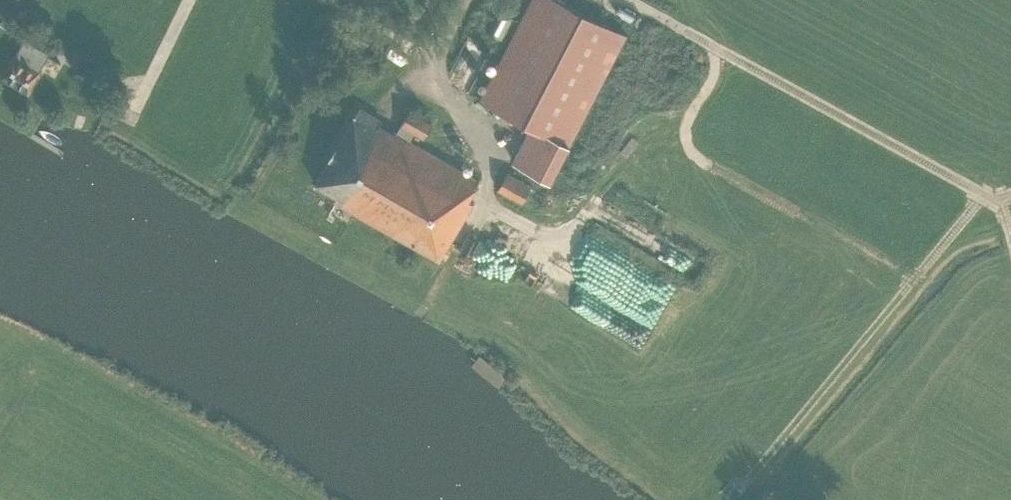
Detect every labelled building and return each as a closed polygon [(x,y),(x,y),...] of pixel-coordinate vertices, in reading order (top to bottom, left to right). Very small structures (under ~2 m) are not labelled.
[(551,181),(625,34),(558,0),(530,0),(479,101),(531,127),(513,162),(551,181)] [(13,54),(1,76),(27,91),(39,70),(47,56),(23,41),(14,55),(13,54)] [(473,203),(468,200),(479,180),(410,140),(415,132),(424,137),(431,125),(408,112),(401,124),(396,133),(393,131),(391,134),(378,126),(381,121),(359,107),(340,141),(339,141),(329,160),(315,184),(337,196),(334,201),(440,261),(473,203)] [(497,190),(521,204),(532,186),(508,172),(497,190)] [(606,245),(598,263),(615,270),(623,251),(606,245)] [(620,310),(611,331),(643,346),(653,325),(620,310)]
